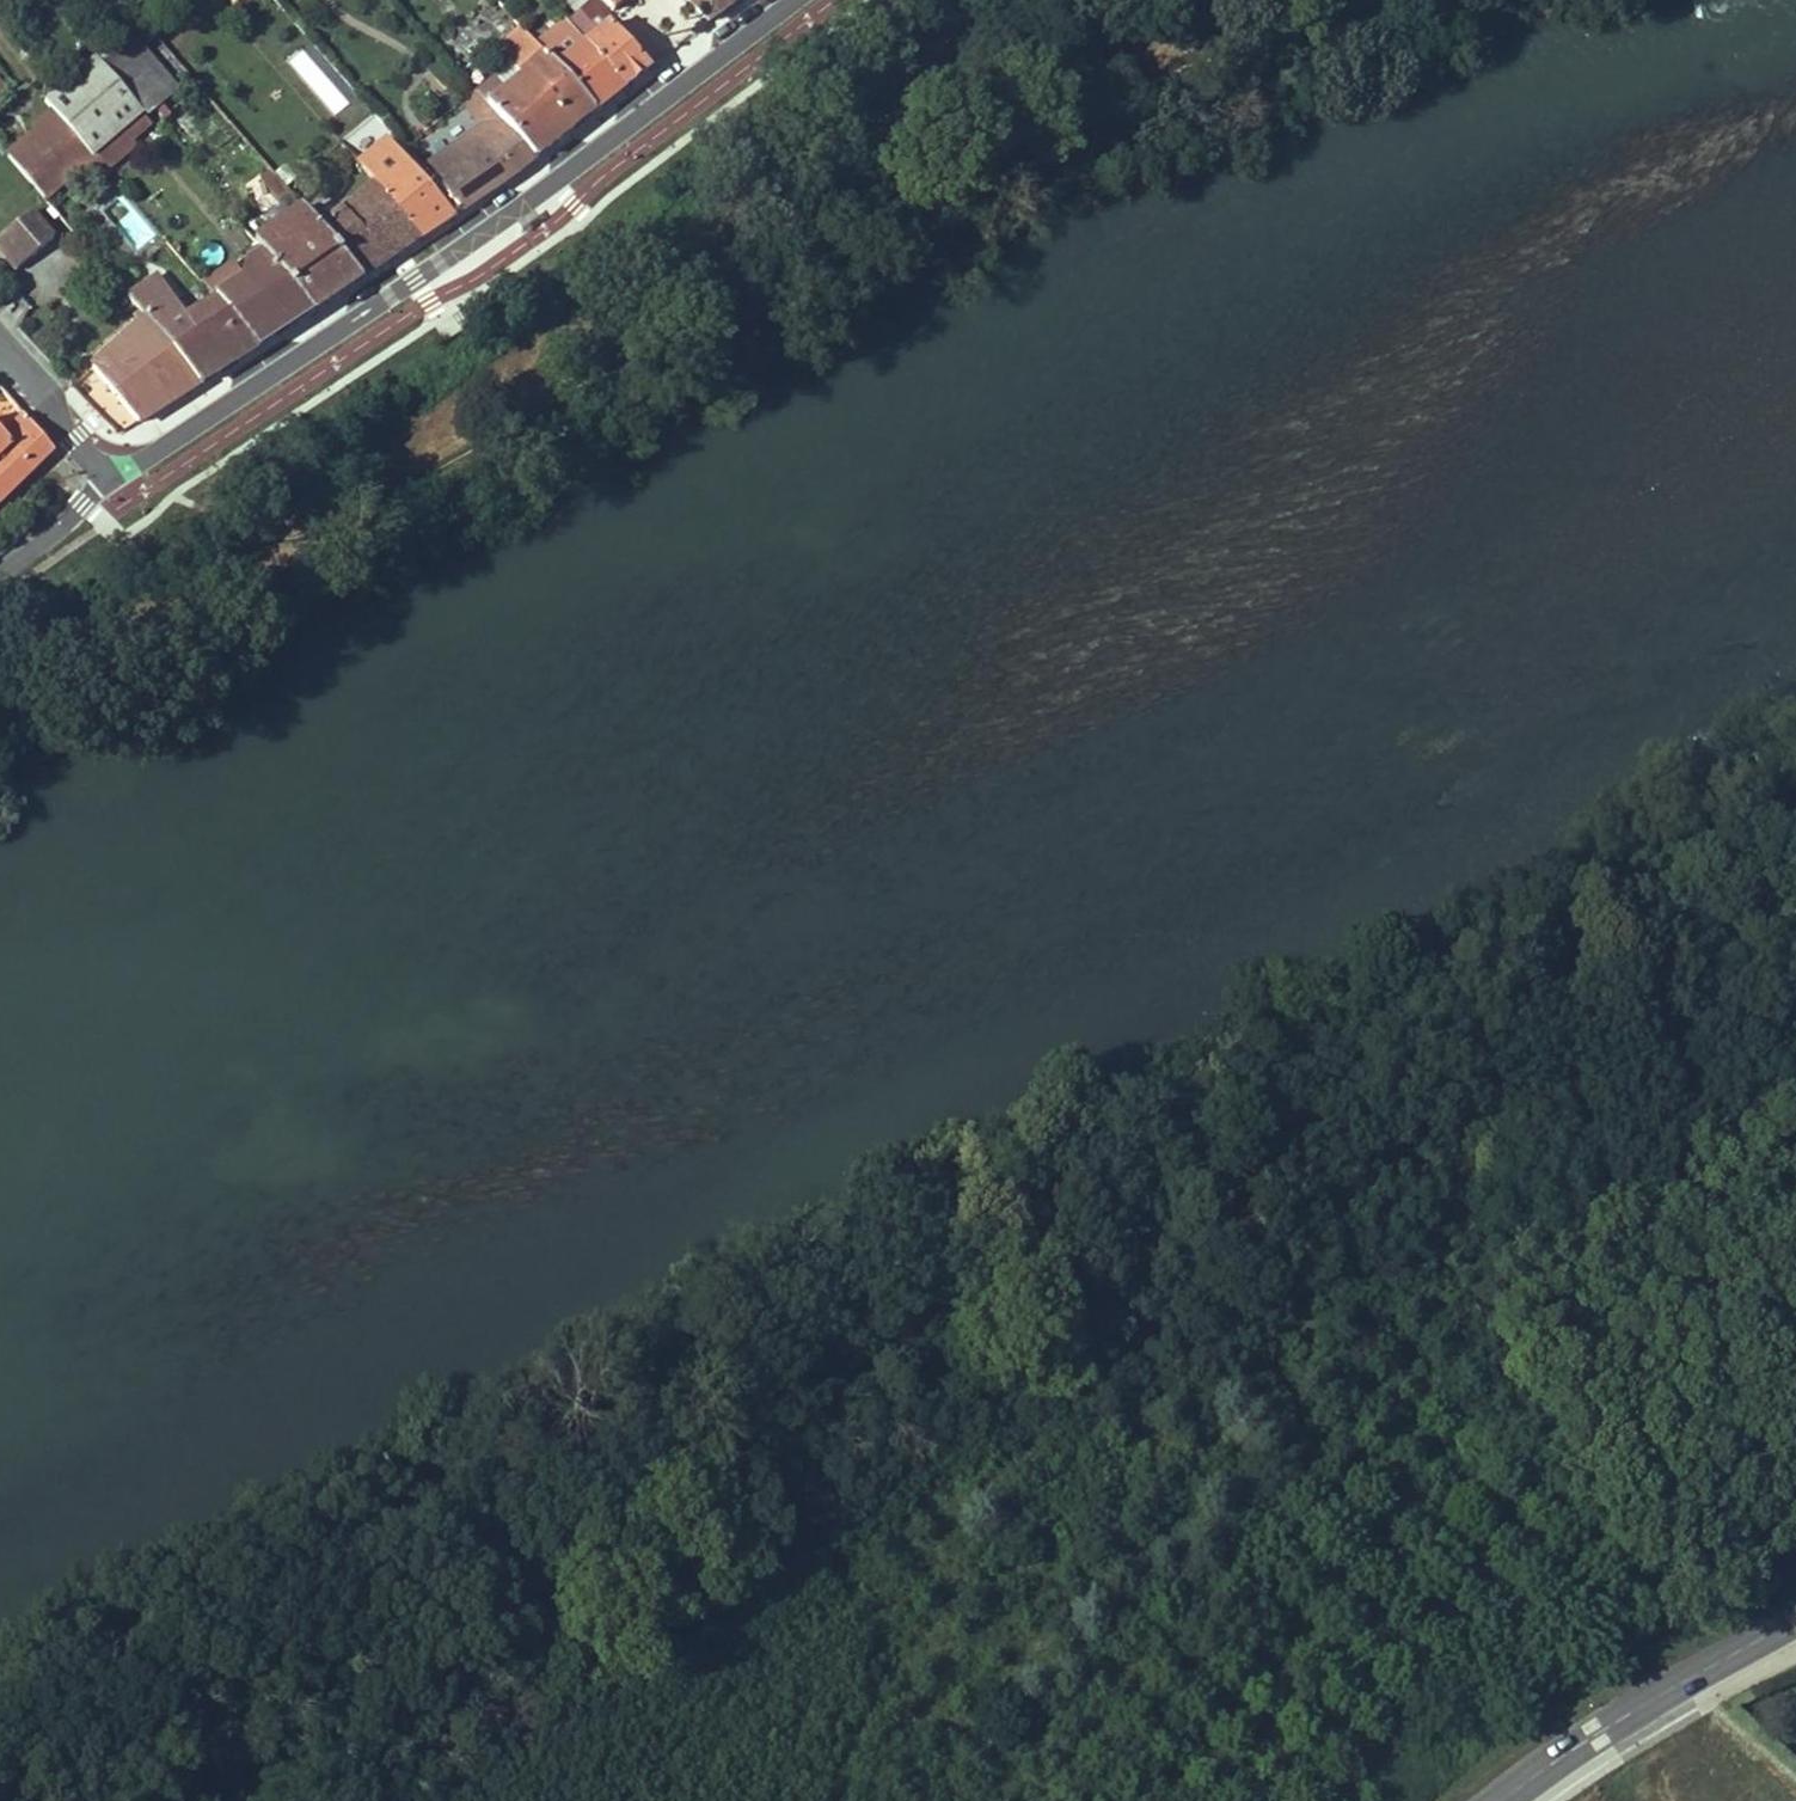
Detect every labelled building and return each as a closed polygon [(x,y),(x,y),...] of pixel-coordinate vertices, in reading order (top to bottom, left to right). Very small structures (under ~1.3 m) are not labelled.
[(617,8),(626,0),(609,0),(617,8)] [(708,23),(736,3),(734,0),(689,0),(708,23)] [(610,23),(597,8),(572,29),(585,43),(610,23)] [(650,67),(610,23),(585,43),(623,87),(650,67)] [(154,36),(147,28),(134,37),(98,61),(144,114),(172,90),(138,51),(154,36)] [(534,159),(594,111),(557,68),(523,28),(498,50),(512,65),(477,92),(499,118),(534,159)] [(623,87),(585,43),(557,68),(594,111),(623,87)] [(144,114),(98,61),(96,59),(63,86),(44,103),(50,109),(54,114),(92,158),(96,154),(124,130),(144,114)] [(11,89),(0,79),(0,102),(11,89)] [(67,174),(98,164),(92,158),(54,114),(31,133),(67,174)] [(144,114),(124,130),(133,140),(152,124),(144,114)] [(499,118),(425,169),(430,175),(460,212),(519,171),(534,159),(499,118)] [(124,130),(96,154),(109,168),(136,144),(133,140),(124,130)] [(31,133),(5,156),(41,196),(67,174),(31,133)] [(389,141),(358,164),(376,185),(421,238),(460,212),(430,175),(422,181),(389,141)] [(319,229),(361,279),(421,238),(376,185),(319,229)] [(32,206),(0,236),(0,256),(14,271),(57,232),(32,206)] [(303,210),(252,243),(259,251),(310,313),(361,279),(319,229),(303,210)] [(259,251),(252,243),(240,252),(248,261),(259,251)] [(216,300),(257,348),(310,313),(259,251),(248,261),(243,275),(214,298),(216,300)] [(127,296),(141,313),(199,384),(257,348),(216,300),(203,310),(206,315),(192,325),(167,289),(153,277),(127,296)] [(199,384),(141,313),(135,316),(140,323),(91,367),(138,424),(199,384)] [(22,414),(0,432),(0,435),(32,472),(53,451),(22,414)] [(32,472),(0,435),(0,504),(32,472)]
